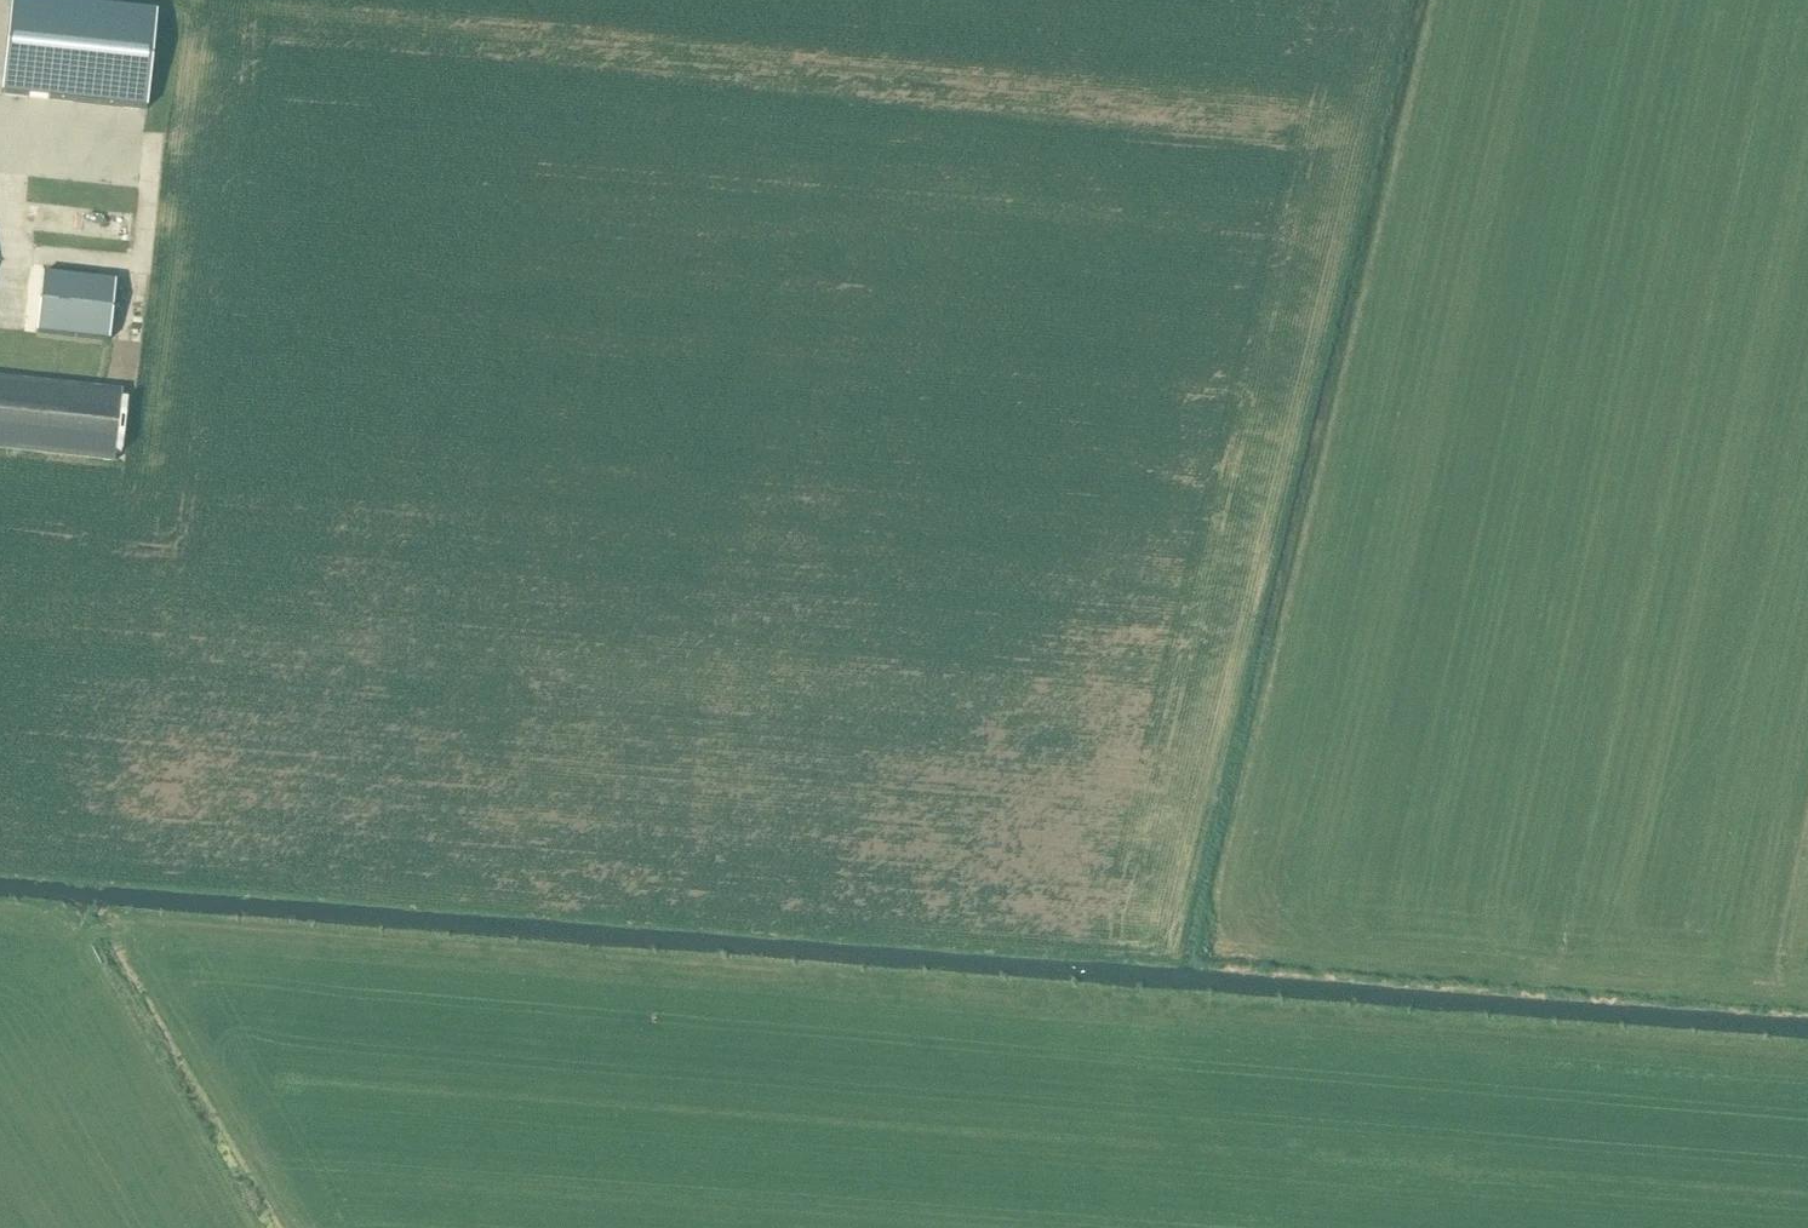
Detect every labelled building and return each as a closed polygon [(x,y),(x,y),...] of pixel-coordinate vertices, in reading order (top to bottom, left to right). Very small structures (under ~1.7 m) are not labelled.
[(1,93),(146,109),(156,13),(34,0),(12,0),(1,93)] [(44,274),(37,333),(108,341),(115,282),(44,274)] [(119,393),(122,369),(104,367),(102,391),(0,379),(0,448),(112,461),(120,393),(119,393)]
